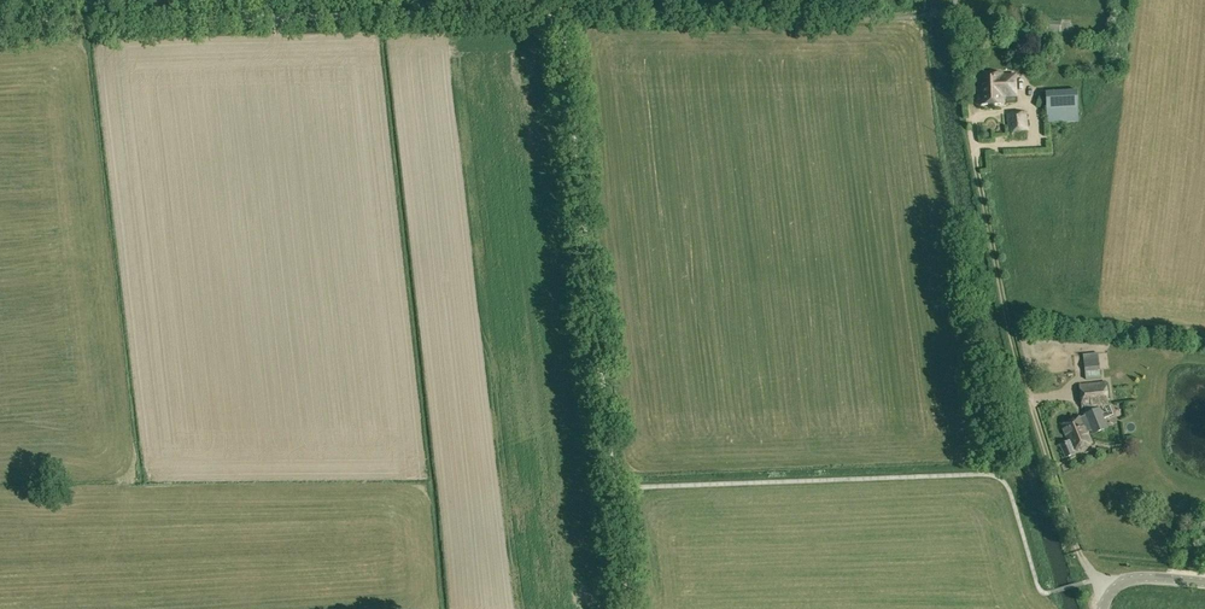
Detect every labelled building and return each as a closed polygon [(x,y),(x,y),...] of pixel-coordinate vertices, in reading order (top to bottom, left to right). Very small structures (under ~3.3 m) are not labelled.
[(1047,26),(1047,32),(1060,32),(1060,26),(1060,21),(1048,21),(1047,26)] [(1014,42),(1008,39),(1003,45),(1008,49),(1014,42)] [(979,105),(1003,104),(1003,94),(1015,93),(1015,75),(1002,76),(1002,74),(977,75),(979,105)] [(1079,122),(1077,90),(1045,92),(1047,123),(1079,122)] [(1006,114),(1008,132),(1028,131),(1026,112),(1006,114)] [(1099,359),(1083,361),(1085,372),(1100,370),(1099,359)] [(1081,418),(1080,417),(1061,425),(1068,442),(1060,445),(1065,458),(1074,454),(1073,451),(1092,444),(1087,433),(1091,431),(1092,434),(1107,428),(1099,409),(1098,407),(1109,406),(1106,381),(1105,381),(1105,379),(1080,382),(1080,383),(1078,384),(1081,409),(1085,409),(1086,415),(1085,415),(1085,416),(1081,418)]
